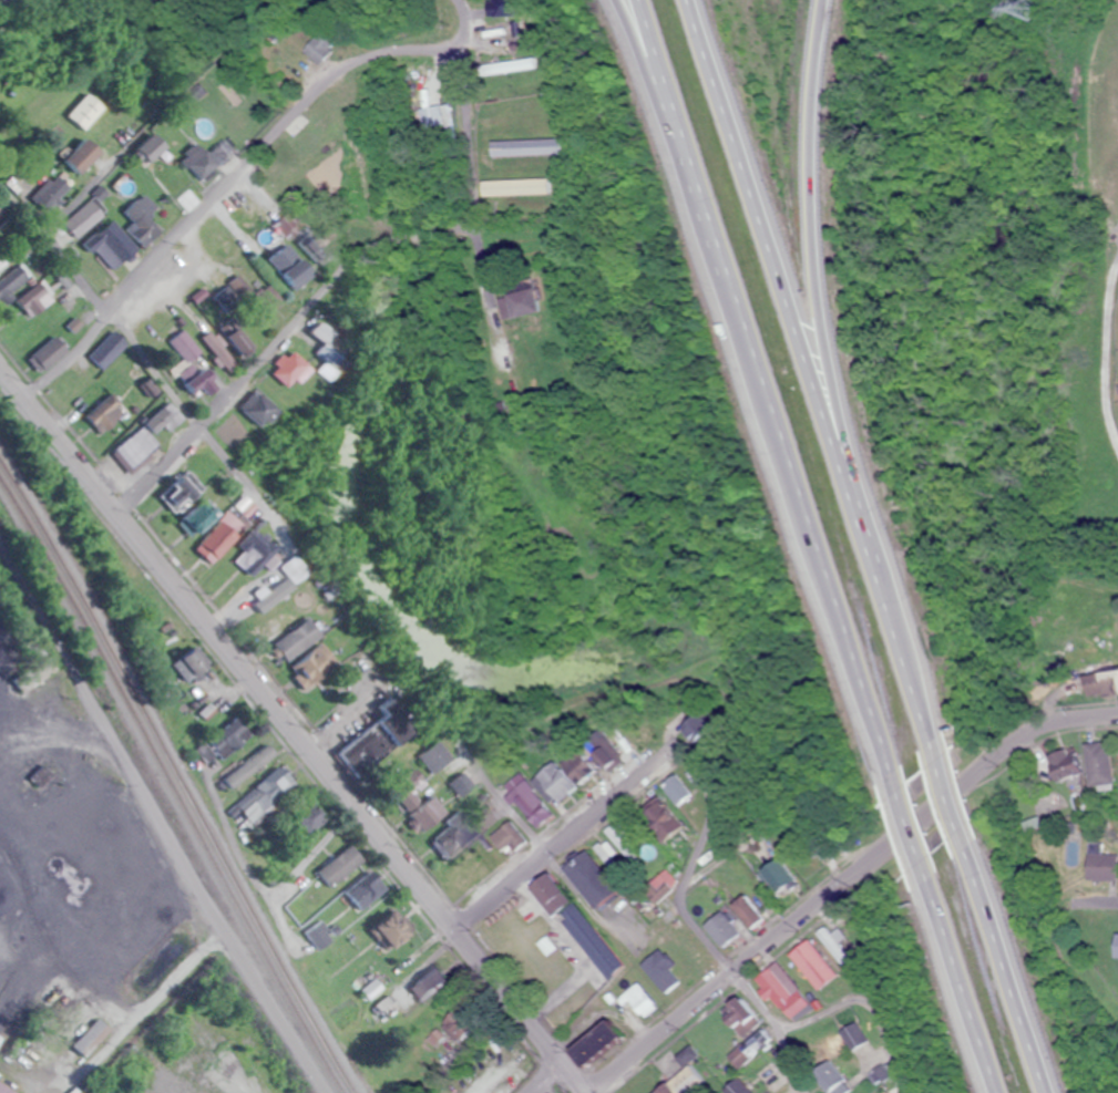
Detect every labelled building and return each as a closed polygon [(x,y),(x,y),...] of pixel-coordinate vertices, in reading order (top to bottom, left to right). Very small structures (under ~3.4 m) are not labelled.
[(305,56),(324,64),(333,43),(315,35),(305,56)] [(133,158),(150,154),(146,139),(130,143),(133,158)] [(69,176),(91,154),(77,140),(55,162),(69,176)] [(33,313),(48,298),(33,283),(18,298),(33,313)] [(322,335),(310,323),(301,332),(313,344),(322,335)] [(195,353),(178,332),(165,343),(179,360),(165,371),(189,402),(206,388),(185,361),(195,353)] [(24,355),(35,371),(61,353),(50,338),(24,355)] [(264,374),(282,392),(304,369),(287,352),(264,374)] [(77,417),(93,436),(121,412),(104,393),(77,417)] [(233,409),(254,430),(270,414),(249,393),(233,409)] [(122,471),(157,452),(147,433),(159,426),(161,429),(177,421),(167,403),(134,421),(139,430),(109,446),(122,471)] [(197,489),(180,469),(150,494),(184,534),(210,513),(192,493),(197,489)] [(204,564),(230,536),(213,520),(187,548),(204,564)] [(270,562),(270,554),(260,554),(260,544),(227,544),(227,562),(270,562)] [(286,557),(274,565),(285,583),(298,575),(286,557)] [(678,727),(694,743),(711,725),(696,710),(678,727)] [(618,737),(610,743),(602,733),(587,744),(609,774),(632,756),(618,737)] [(1089,787),(1115,783),(1108,740),(1082,744),(1089,787)] [(1043,758),(1054,783),(1082,770),(1070,745),(1043,758)] [(225,785),(268,756),(261,746),(219,775),(225,785)] [(583,759),(563,774),(555,762),(534,776),(552,802),(593,774),(583,759)] [(251,786),(267,802),(283,787),(268,771),(251,786)] [(677,807),(693,795),(675,772),(660,784),(677,807)] [(440,813),(426,792),(399,811),(413,831),(440,813)] [(294,836),(316,824),(303,799),(280,811),(294,836)] [(659,844),(682,828),(668,807),(645,823),(659,844)] [(488,836),(506,858),(527,841),(509,819),(488,836)] [(356,861),(342,845),(311,872),(324,888),(356,861)] [(1117,880),(1117,852),(1085,852),(1085,880),(1117,880)] [(796,879),(775,857),(759,872),(780,894),(796,879)] [(640,888),(655,905),(679,883),(664,866),(640,888)] [(337,890),(350,910),(378,891),(365,871),(337,890)] [(728,905),(750,929),(763,916),(742,893),(728,905)] [(740,933),(720,910),(702,925),(722,949),(740,933)] [(384,911),(361,926),(378,951),(401,935),(384,911)] [(313,949),(325,939),(313,922),(300,932),(313,949)] [(638,966),(666,994),(680,980),(652,953),(638,966)] [(808,1005),(777,961),(754,978),(785,1022),(808,1005)] [(760,1022),(737,994),(717,1010),(740,1038),(760,1022)] [(373,1005),(380,1015),(392,1006),(384,997),(373,1005)] [(571,1051),(585,1064),(612,1034),(598,1021),(571,1051)] [(695,1056),(686,1045),(675,1053),(683,1065),(695,1056)] [(852,1089),(828,1059),(812,1072),(829,1092),(848,1092),(852,1089)] [(654,1085),(646,1092),(663,1092),(654,1085)]
